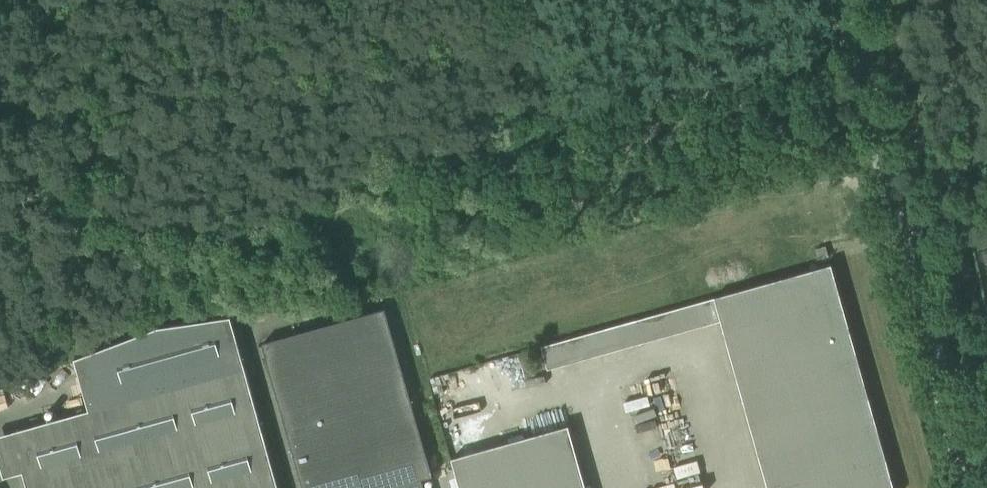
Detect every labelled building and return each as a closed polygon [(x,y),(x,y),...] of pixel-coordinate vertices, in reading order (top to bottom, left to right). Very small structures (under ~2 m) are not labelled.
[(815,249),(818,259),(828,256),(825,246),(815,249)] [(767,487),(893,487),(831,266),(713,299),(767,487)] [(302,487),(393,487),(421,480),(431,477),(384,309),(261,344),(302,487)] [(654,315),(661,338),(681,333),(675,309),(654,315)] [(12,432),(23,473),(27,487),(278,487),(244,367),(230,319),(157,329),(74,360),(88,411),(12,432)] [(596,331),(603,355),(622,349),(615,326),(596,331)] [(450,459),(459,487),(585,487),(568,426),(450,459)] [(694,438),(666,443),(669,458),(648,461),(650,473),(693,464),(694,472),(676,476),(678,487),(703,483),(694,438)] [(673,477),(650,483),(652,487),(676,487),(673,477)]
